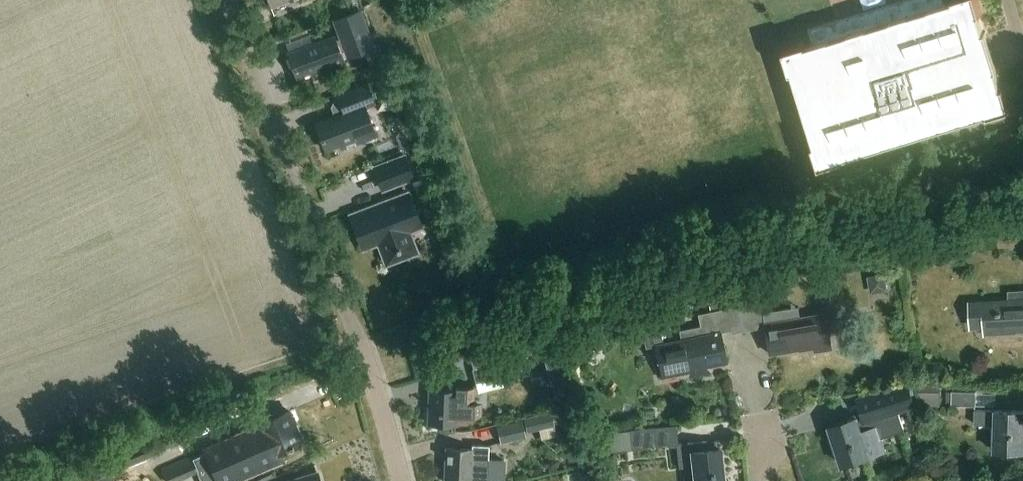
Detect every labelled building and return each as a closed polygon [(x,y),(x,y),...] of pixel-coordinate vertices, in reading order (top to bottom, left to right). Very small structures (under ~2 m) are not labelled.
[(988,113),(990,118),(1014,110),(1007,85),(1002,87),(997,70),(999,69),(996,59),(987,31),(985,31),(980,14),(984,13),(980,0),(954,0),(946,3),(945,0),(899,0),(844,17),(810,28),(815,43),(807,46),(805,41),(781,49),(788,73),(793,72),(816,145),(811,146),(819,171),(843,164),(842,159),(988,113)] [(385,75),(374,47),(359,9),(334,19),(341,37),(337,39),(335,34),(289,51),(298,75),(311,71),(315,79),(348,67),(341,50),(345,49),(348,56),(365,50),(371,66),(367,68),(371,80),(385,75)] [(337,93),(338,95),(343,108),(334,112),(334,114),(315,121),(325,147),(341,141),(343,146),(376,134),(365,105),(374,101),(367,82),(337,93)] [(374,165),(384,190),(417,177),(407,152),(374,165)] [(409,191),(351,214),(364,247),(379,241),(388,264),(418,252),(409,230),(422,225),(409,191)] [(917,245),(905,247),(906,254),(907,256),(918,255),(918,252),(917,245)] [(883,273),(869,276),(872,291),(886,289),(883,273)] [(1010,289),(1010,298),(972,300),(973,326),(988,325),(988,331),(1014,329),(1014,327),(1022,327),(1022,288),(1010,289)] [(737,293),(739,303),(755,299),(753,289),(737,293)] [(461,290),(447,296),(450,303),(464,298),(461,290)] [(762,299),(738,304),(743,331),(765,326),(771,353),(814,344),(816,351),(835,347),(828,310),(801,315),(799,306),(765,313),(762,299)] [(681,330),(683,337),(664,340),(661,326),(653,328),(657,342),(656,342),(662,375),(696,368),(697,374),(708,372),(706,362),(727,358),(722,332),(731,330),(732,334),(743,331),(738,304),(711,309),(713,321),(699,324),(700,326),(681,330)] [(499,361),(474,368),(477,381),(502,375),(499,361)] [(857,413),(829,422),(843,464),(888,449),(883,435),(905,428),(899,409),(918,403),(910,380),(858,397),(865,417),(859,419),(857,413)] [(919,384),(919,405),(941,405),(941,384),(919,384)] [(457,386),(456,390),(431,388),(429,423),(456,424),(456,421),(468,422),(476,415),(477,402),(473,402),(474,387),(457,386)] [(951,401),(954,401),(954,413),(967,413),(967,401),(975,401),(975,390),(951,390),(951,401)] [(974,403),(973,419),(996,420),(995,445),(1022,446),(1022,405),(974,403)] [(271,453),(302,440),(289,411),(259,424),(260,426),(208,448),(216,467),(268,445),(271,453)] [(552,411),(525,417),(528,431),(555,425),(552,411)] [(523,419),(499,425),(503,442),(527,436),(523,419)] [(612,450),(676,443),(674,424),(610,431),(612,450)] [(721,444),(720,444),(719,439),(707,440),(707,438),(677,441),(680,465),(694,463),(696,480),(726,480),(721,444)] [(472,444),(472,448),(447,447),(446,480),(488,480),(489,449),(490,445),(472,444)]
